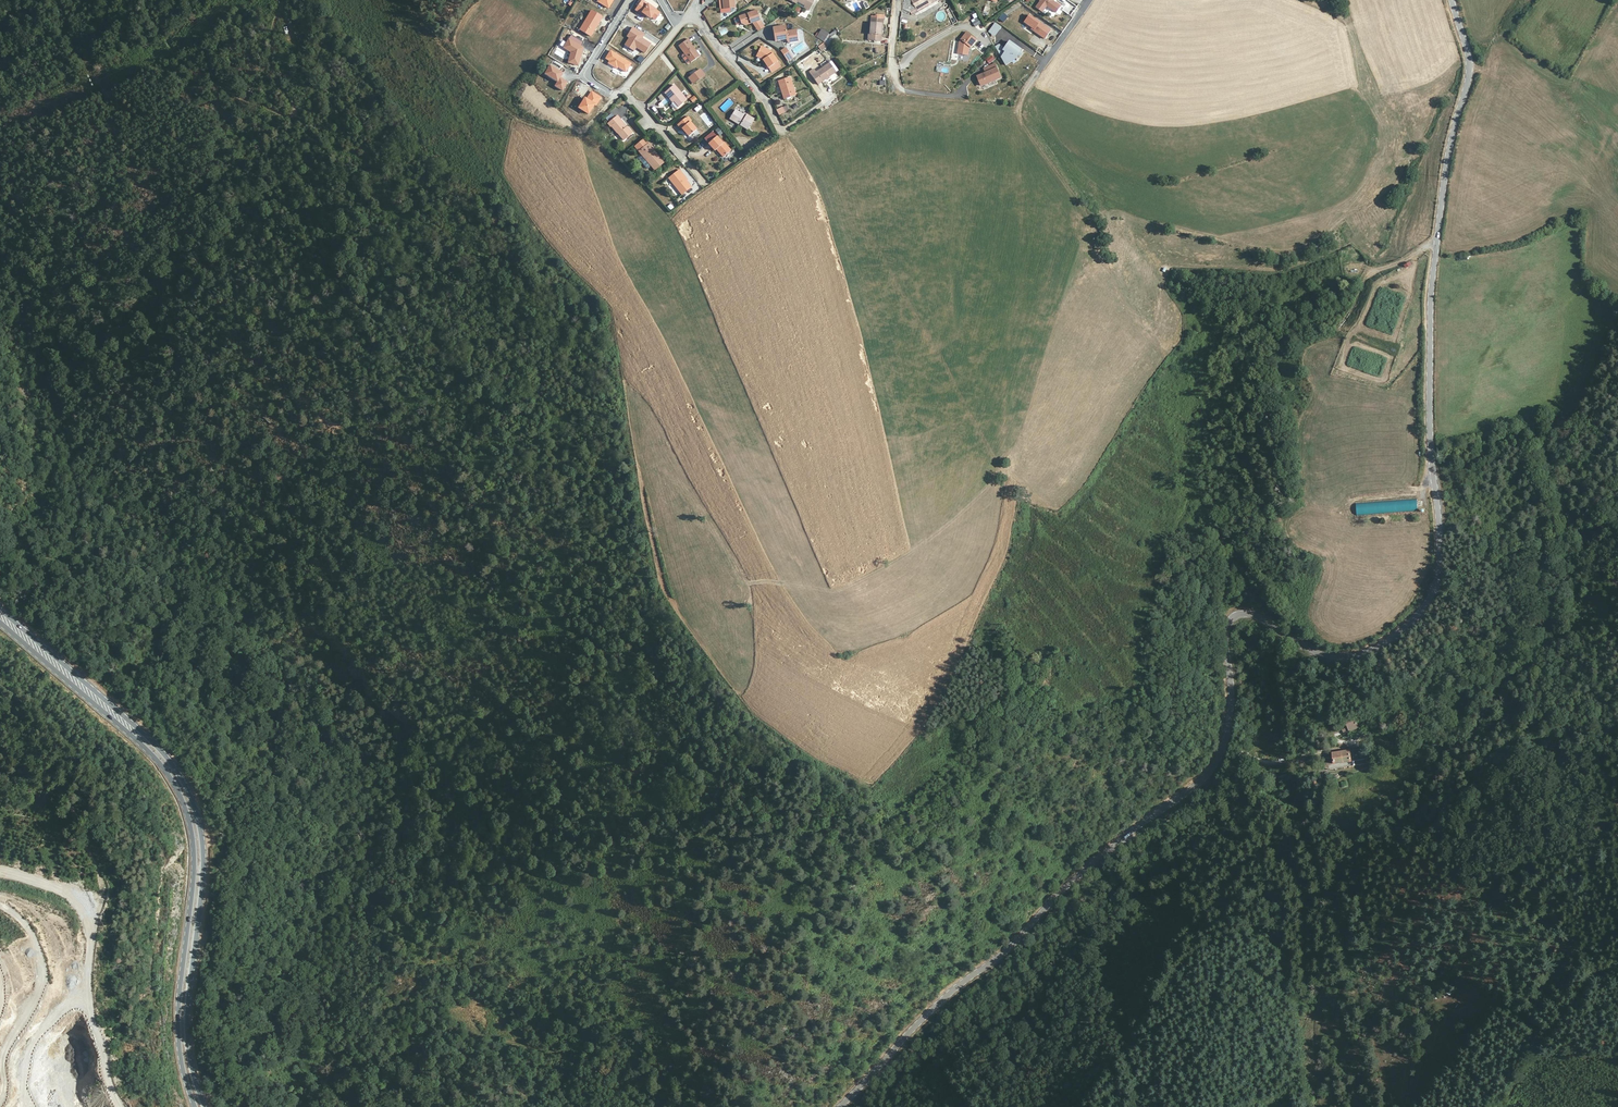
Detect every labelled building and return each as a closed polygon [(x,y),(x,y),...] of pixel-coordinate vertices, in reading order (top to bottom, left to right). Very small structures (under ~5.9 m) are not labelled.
[(598,2),(609,8),(612,3),(611,2),(612,0),(599,0),(598,2)] [(726,8),(735,7),(734,0),(724,0),(726,8)] [(796,3),(797,1),(805,5),(805,7),(810,9),(815,0),(791,0),(796,3)] [(935,1),(938,0),(911,0),(909,1),(914,12),(935,1)] [(1037,7),(1043,12),(1048,6),(1056,13),(1061,6),(1054,0),(1055,0),(1040,0),(1042,1),(1037,7)] [(936,5),(935,1),(914,12),(915,16),(936,5)] [(756,10),(739,16),(741,23),(746,25),(760,20),(756,10)] [(937,13),(939,21),(946,19),(944,11),(937,13)] [(883,23),(884,24),(885,19),(886,19),(887,14),(878,13),(878,17),(873,17),(871,31),(869,32),(868,38),(881,41),(882,33),(880,33),(883,23)] [(1052,30),(1031,15),(1025,22),(1033,28),(1032,30),(1046,39),(1052,30)] [(979,18),(972,22),(976,27),(982,23),(979,18)] [(996,23),(989,32),(995,37),(1002,27),(996,23)] [(786,24),(773,27),(776,40),(788,38),(789,42),(800,39),(797,28),(787,30),(786,24)] [(836,33),(838,39),(848,32),(845,26),(836,33)] [(644,34),(633,27),(629,34),(632,36),(626,45),(634,51),(636,47),(646,53),(651,44),(642,38),(644,34)] [(980,40),(969,32),(961,42),(959,55),(972,56),(972,47),(975,47),(980,40)] [(828,45),(838,39),(836,33),(824,41),(828,45)] [(690,41),(680,48),(692,65),(701,58),(698,53),(698,52),(690,41)] [(1001,44),(996,46),(1006,66),(1017,60),(1021,56),(1024,49),(1011,41),(1006,48),(1001,44)] [(763,58),(763,59),(767,68),(778,64),(773,54),(761,46),(758,54),(763,58)] [(786,47),(781,51),(788,62),(794,58),(786,47)] [(631,64),(611,51),(606,59),(610,61),(608,63),(617,69),(618,67),(625,72),(631,64)] [(990,63),(995,59),(992,55),(986,59),(990,63)] [(829,62),(811,74),(817,83),(835,71),(829,62)] [(986,73),(977,76),(982,87),(1003,78),(996,63),(984,68),(986,73)] [(563,74),(550,66),(546,74),(559,82),(556,87),(563,91),(568,82),(561,78),(563,74)] [(695,73),(687,79),(691,85),(699,79),(695,73)] [(791,76),(779,79),(783,97),(795,94),(791,76)] [(584,79),(582,82),(588,87),(591,84),(584,79)] [(673,83),(663,92),(670,102),(673,101),(676,106),(685,99),(673,83)] [(700,104),(694,109),(697,112),(703,107),(700,104)] [(785,106),(776,108),(780,116),(787,114),(785,106)] [(733,110),(728,117),(746,128),(753,118),(746,114),(745,116),(735,109),(733,110)] [(615,115),(605,124),(607,126),(608,125),(621,139),(630,131),(625,125),(623,126),(617,119),(618,118),(615,115)] [(689,116),(680,124),(683,128),(685,128),(691,136),(700,129),(689,116)] [(721,127),(716,129),(718,136),(724,133),(721,127)] [(720,138),(711,145),(715,151),(717,150),(724,158),(733,150),(728,142),(724,143),(720,138)] [(646,142),(636,151),(641,157),(640,159),(646,167),(648,166),(652,171),(661,164),(661,162),(649,147),(649,146),(646,142)] [(686,170),(675,176),(680,183),(678,184),(684,195),(696,188),(686,170)] [(1417,499),(1355,503),(1356,515),(1418,511),(1417,499)] [(1348,732),(1359,728),(1357,723),(1346,727),(1348,732)] [(1359,750),(1330,753),(1332,765),(1360,761),(1359,750)]
